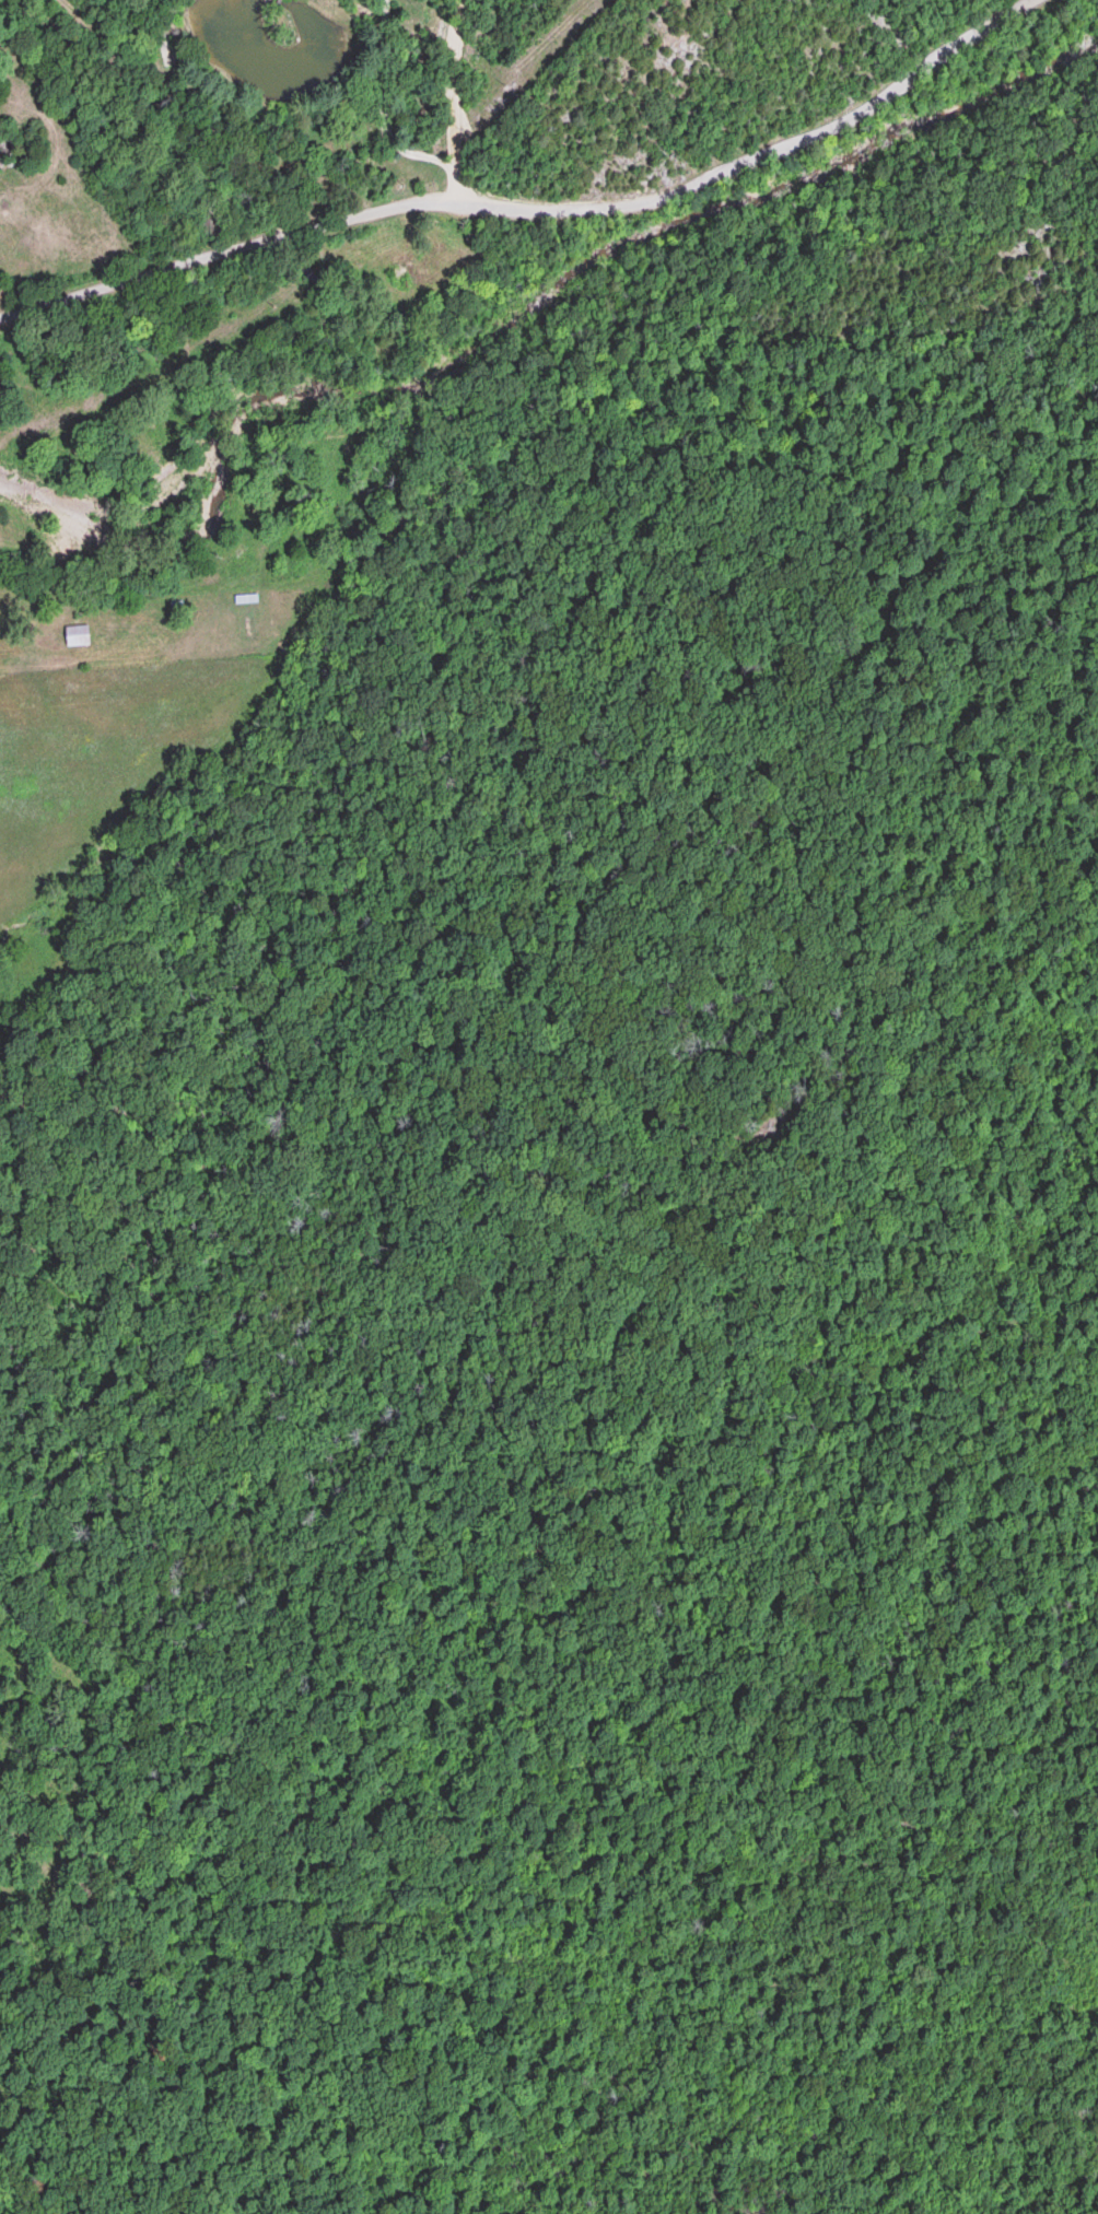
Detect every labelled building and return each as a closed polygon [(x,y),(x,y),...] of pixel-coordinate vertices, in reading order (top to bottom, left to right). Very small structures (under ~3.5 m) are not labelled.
[(257,602),(257,594),(235,594),(235,602),(257,602)] [(88,645),(88,624),(64,625),(65,645),(88,645)]
